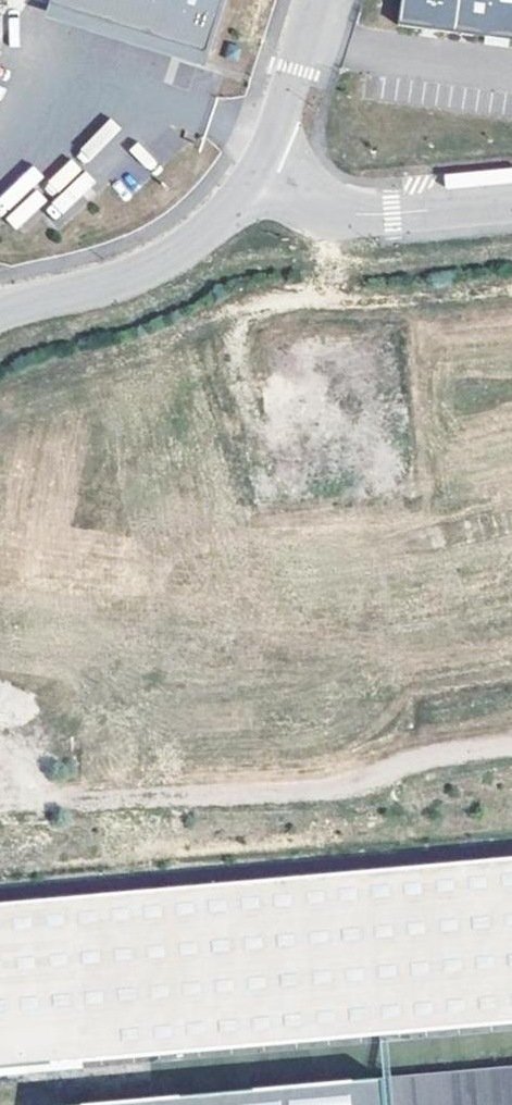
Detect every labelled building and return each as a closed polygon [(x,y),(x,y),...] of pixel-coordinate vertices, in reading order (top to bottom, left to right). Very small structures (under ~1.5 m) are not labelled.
[(225,0),(51,0),(49,6),(208,56),(225,0)] [(402,28),(511,42),(511,0),(405,0),(402,28)] [(0,903),(0,1030),(511,985),(511,858),(0,903)] [(0,1030),(0,1068),(511,1023),(511,985),(0,1030)] [(108,1104),(511,1104),(511,1066),(108,1104)]
